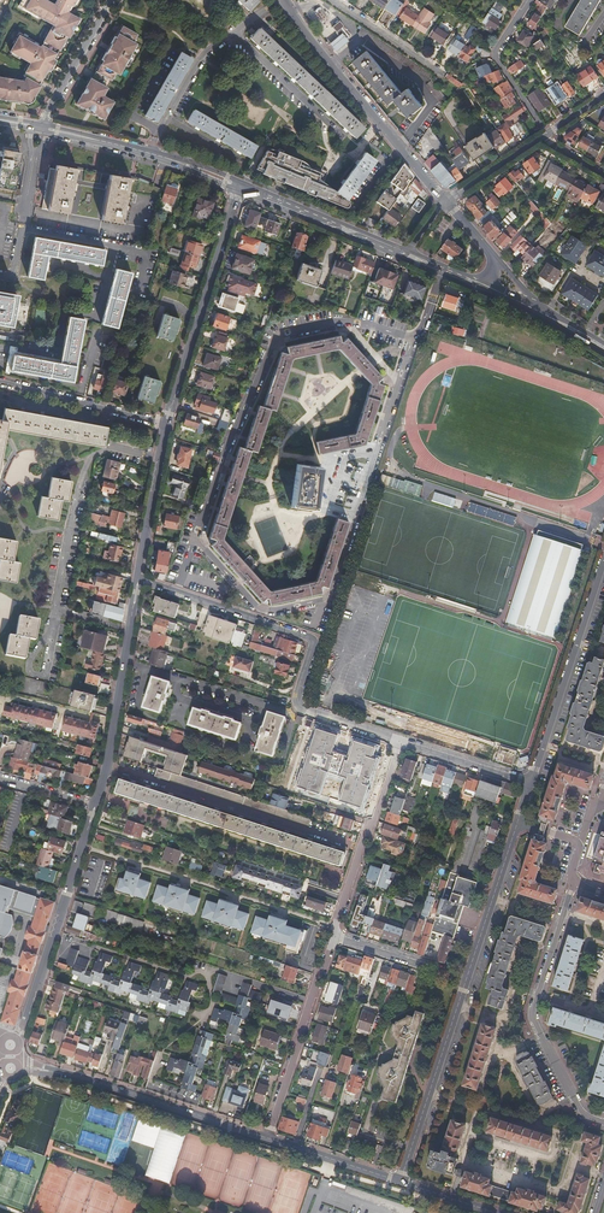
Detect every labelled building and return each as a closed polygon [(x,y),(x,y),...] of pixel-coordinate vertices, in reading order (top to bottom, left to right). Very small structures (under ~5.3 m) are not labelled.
[(59,51),(67,37),(68,38),(79,20),(66,13),(70,6),(72,7),(76,0),(57,0),(54,6),(44,0),(22,0),(18,6),(53,26),(44,42),(58,50),(59,51)] [(249,11),(257,2),(256,0),(237,0),(249,11)] [(403,4),(397,0),(390,0),(385,7),(384,9),(395,16),(396,14),(403,4)] [(408,0),(405,0),(403,4),(396,14),(425,34),(431,24),(405,7),(410,1),(408,0)] [(496,0),(482,23),(490,28),(491,26),(496,29),(501,21),(493,16),(501,4),(499,2),(496,0)] [(528,25),(534,29),(547,6),(548,6),(541,2),(538,0),(537,0),(535,3),(541,7),(536,14),(536,13),(531,21),(530,20),(527,24),(528,25)] [(541,2),(548,6),(547,6),(550,8),(555,0),(542,0),(541,2)] [(579,35),(600,0),(581,0),(565,26),(579,35)] [(331,26),(342,40),(350,34),(338,20),(331,26)] [(552,28),(546,24),(543,28),(547,34),(552,28)] [(137,34),(121,26),(115,37),(114,36),(110,43),(111,44),(106,54),(104,53),(100,60),(101,60),(96,71),(111,80),(115,73),(120,75),(121,73),(121,72),(125,65),(128,66),(128,65),(133,57),(134,55),(131,54),(137,44),(133,42),(137,34)] [(432,74),(361,26),(357,33),(427,80),(432,74)] [(450,35),(436,26),(430,35),(444,44),(450,35)] [(250,38),(355,138),(364,129),(359,124),(344,110),(325,92),(304,72),(281,49),(266,35),(259,29),(256,32),(251,28),(248,32),(251,35),(250,37),(251,37),(250,38)] [(518,40),(524,44),(531,32),(529,31),(528,33),(524,30),(518,40)] [(531,32),(524,44),(527,46),(533,36),(531,35),(532,33),(531,32)] [(327,43),(334,51),(347,42),(340,33),(327,43)] [(44,42),(41,45),(40,46),(20,36),(11,52),(30,63),(23,76),(24,76),(22,80),(13,79),(13,78),(4,77),(4,78),(0,77),(0,98),(0,99),(9,100),(9,99),(22,101),(23,101),(31,102),(41,86),(39,85),(47,70),(50,71),(56,60),(53,59),(58,50),(44,42)] [(448,49),(459,56),(465,46),(455,39),(448,49)] [(537,50),(544,45),(541,40),(540,41),(539,39),(537,41),(538,42),(534,45),(537,50)] [(465,46),(459,56),(467,61),(474,52),(476,49),(481,52),(484,48),(483,48),(476,43),(473,41),(469,48),(465,45),(465,46)] [(394,100),(409,118),(422,107),(407,89),(401,93),(366,50),(353,61),(388,104),(394,100)] [(145,115),(156,122),(159,117),(173,93),(188,67),(192,59),(181,53),(145,115)] [(518,54),(516,57),(512,63),(513,65),(510,67),(508,70),(510,74),(523,65),(527,63),(524,59),(518,54)] [(480,78),(492,73),(488,65),(486,63),(476,68),(480,78)] [(576,76),(583,87),(598,77),(591,66),(576,76)] [(501,75),(498,70),(492,73),(484,76),(480,78),(477,79),(480,85),(482,84),(487,82),(487,83),(493,80),(494,83),(502,79),(501,75)] [(107,88),(111,80),(96,71),(91,79),(107,88)] [(528,73),(524,76),(527,79),(534,74),(532,71),(528,73)] [(455,79),(447,73),(444,77),(452,83),(455,79)] [(108,88),(107,88),(91,79),(91,78),(90,78),(90,79),(87,84),(83,91),(79,98),(76,104),(86,110),(94,114),(95,115),(104,119),(114,102),(103,96),(108,88)] [(543,88),(555,105),(569,96),(561,86),(559,82),(557,80),(557,79),(543,88)] [(439,103),(445,98),(431,81),(425,85),(439,103)] [(514,90),(508,81),(504,83),(503,83),(495,88),(501,98),(511,92),(514,90)] [(559,82),(561,86),(563,88),(569,96),(575,92),(568,82),(563,85),(561,81),(559,82)] [(528,95),(539,112),(550,105),(539,88),(528,95)] [(511,92),(501,98),(500,99),(506,108),(499,112),(502,116),(505,114),(509,112),(507,109),(516,102),(512,97),(514,96),(511,92)] [(502,116),(510,128),(514,125),(510,120),(524,111),(520,106),(506,115),(505,114),(502,116)] [(552,110),(557,118),(562,115),(557,107),(552,110)] [(246,155),(250,158),(257,146),(194,110),(187,122),(192,125),(218,140),(246,155)] [(520,132),(525,129),(520,121),(515,125),(520,132)] [(510,128),(515,136),(520,132),(515,125),(514,125),(510,128)] [(497,130),(505,142),(513,137),(506,126),(499,131),(498,129),(497,129),(497,130)] [(435,152),(443,148),(431,130),(429,127),(424,134),(435,152)] [(565,139),(574,143),(582,130),(578,128),(565,136),(565,139)] [(494,146),(495,149),(505,142),(497,130),(487,137),(494,146)] [(465,147),(474,160),(494,146),(487,137),(485,133),(465,147)] [(587,150),(592,142),(584,137),(579,145),(587,150)] [(595,161),(600,153),(598,152),(601,147),(592,142),(587,150),(592,153),(594,151),(595,152),(591,159),(595,161)] [(453,159),(459,168),(469,162),(459,148),(450,154),(453,159)] [(14,190),(13,195),(20,196),(21,190),(15,188),(21,153),(0,149),(0,188),(14,190)] [(349,202),(346,200),(375,161),(365,153),(358,162),(343,183),(336,192),(319,180),(318,178),(320,174),(299,165),(300,161),(278,153),(277,156),(267,152),(258,168),(264,171),(264,172),(276,177),(275,180),(284,184),(285,181),(307,190),(306,193),(315,196),(316,194),(326,198),(326,200),(345,208),(346,208),(348,207),(349,205),(349,202)] [(446,188),(448,188),(463,177),(448,154),(445,156),(451,164),(455,169),(449,173),(434,155),(426,160),(433,169),(431,170),(441,183),(446,188)] [(524,164),(530,173),(540,167),(541,168),(546,158),(540,155),(536,162),(533,157),(524,164)] [(546,177),(555,183),(562,170),(563,168),(557,165),(553,163),(554,161),(549,158),(538,178),(543,181),(546,177)] [(402,191),(412,177),(407,170),(402,164),(388,184),(389,186),(391,183),(393,184),(396,180),(400,182),(397,183),(395,186),(396,187),(394,190),(397,192),(399,189),(402,191)] [(49,211),(69,214),(77,168),(57,165),(52,194),(49,211)] [(523,192),(528,197),(529,195),(525,190),(524,189),(517,180),(518,179),(519,181),(524,177),(519,170),(516,173),(513,171),(509,175),(523,192)] [(555,183),(568,190),(575,177),(562,170),(555,183)] [(177,174),(172,173),(170,180),(171,184),(171,183),(178,185),(178,186),(182,187),(185,177),(177,174)] [(131,178),(110,174),(102,220),(123,224),(131,178)] [(189,198),(194,181),(185,177),(182,187),(179,195),(189,198)] [(568,190),(581,197),(581,196),(588,184),(575,177),(568,190)] [(497,187),(493,190),(499,197),(503,194),(504,195),(513,187),(505,178),(496,186),(497,187)] [(532,190),(536,183),(531,178),(526,183),(532,190)] [(403,207),(407,210),(418,195),(422,189),(419,184),(414,179),(408,188),(413,191),(409,196),(410,197),(403,207)] [(167,184),(166,186),(162,201),(173,204),(177,189),(178,186),(178,185),(171,183),(171,184),(171,185),(167,184)] [(588,184),(581,196),(593,203),(599,191),(588,184)] [(388,210),(389,208),(395,201),(396,199),(386,192),(387,190),(385,189),(376,201),(388,210)] [(424,199),(427,195),(422,189),(418,195),(424,199)] [(395,201),(399,204),(404,198),(399,195),(396,199),(395,201)] [(479,219),(483,223),(489,218),(492,215),(489,211),(486,213),(480,206),(483,204),(476,196),(468,202),(468,206),(479,219)] [(489,211),(492,215),(496,213),(493,209),(501,203),(495,196),(484,205),(489,211)] [(200,216),(208,218),(213,203),(198,198),(192,215),(199,218),(200,216)] [(411,208),(418,213),(424,204),(417,199),(411,208)] [(532,213),(535,217),(540,212),(539,210),(531,201),(528,204),(528,205),(533,211),(532,213)] [(395,227),(402,217),(389,208),(388,210),(382,218),(395,227)] [(259,216),(261,213),(249,209),(244,226),(255,229),(257,224),(259,216)] [(514,220),(517,217),(512,212),(509,214),(512,218),(514,220)] [(547,223),(549,226),(551,224),(541,212),(539,214),(547,223)] [(506,217),(512,223),(514,220),(508,215),(506,217)] [(280,223),(259,216),(257,224),(266,226),(264,231),(277,235),(280,223)] [(360,224),(374,230),(379,223),(365,216),(360,224)] [(502,232),(503,233),(506,230),(504,229),(503,230),(502,229),(500,230),(492,220),(482,228),(488,235),(493,240),(502,232)] [(506,230),(503,233),(504,233),(497,241),(505,247),(518,233),(509,226),(506,230)] [(304,244),(307,236),(296,233),(292,246),(303,250),(306,244),(304,244)] [(524,254),(532,245),(520,235),(511,246),(516,250),(518,248),(524,254)] [(587,244),(573,235),(567,245),(566,244),(560,254),(575,263),(579,258),(579,259),(585,250),(584,249),(587,244)] [(238,247),(255,252),(259,241),(242,236),(238,247)] [(28,277),(44,280),(48,255),(102,266),(105,250),(93,248),(93,247),(90,246),(90,247),(70,243),(70,242),(66,242),(66,243),(47,239),(47,238),(43,238),(43,239),(35,237),(31,261),(30,261),(29,264),(30,265),(28,277)] [(444,245),(441,248),(456,259),(463,250),(456,245),(457,244),(453,241),(453,242),(448,239),(447,240),(446,241),(444,245)] [(185,252),(198,256),(202,244),(189,240),(185,252)] [(533,267),(546,252),(538,245),(535,248),(532,245),(524,254),(522,257),(533,267)] [(595,250),(586,265),(591,268),(590,270),(599,276),(600,274),(603,276),(603,256),(595,250)] [(180,269),(186,271),(188,265),(195,267),(198,256),(185,252),(180,269)] [(232,268),(248,273),(253,260),(236,254),(232,268)] [(362,267),(372,271),(375,262),(356,256),(352,266),(361,269),(362,267)] [(332,273),(348,278),(352,266),(336,261),(332,273)] [(290,296),(320,306),(326,289),(315,286),(320,269),(316,268),(315,262),(309,262),(308,265),(301,263),(290,296)] [(540,275),(553,283),(561,271),(548,263),(540,275)] [(374,282),(392,289),(397,275),(379,268),(374,282)] [(102,324),(117,328),(121,316),(122,317),(122,313),(121,313),(128,289),(129,289),(130,286),(128,285),(132,273),(116,269),(102,324)] [(169,283),(183,287),(186,275),(172,271),(169,283)] [(238,290),(237,294),(245,297),(246,292),(255,295),(259,284),(228,275),(226,280),(229,281),(227,286),(229,287),(238,290)] [(571,278),(561,293),(570,299),(570,298),(580,304),(579,304),(588,310),(598,294),(571,278)] [(403,295),(420,301),(425,287),(418,285),(419,283),(408,280),(403,295)] [(12,326),(17,295),(0,292),(0,324),(12,326)] [(220,306),(238,312),(241,304),(236,302),(238,298),(224,294),(220,306)] [(443,306),(455,310),(459,298),(447,294),(443,306)] [(213,326),(225,330),(229,318),(217,313),(213,326)] [(156,336),(173,341),(180,319),(163,314),(156,336)] [(64,380),(73,382),(78,355),(80,355),(80,354),(80,352),(79,351),(83,332),(84,332),(85,329),(83,328),(85,320),(69,316),(60,364),(13,355),(10,370),(20,372),(20,373),(24,374),(24,373),(40,376),(40,377),(43,378),(43,377),(61,380),(61,381),(64,382),(64,380)] [(451,333),(465,338),(467,331),(453,326),(451,333)] [(268,602),(269,604),(322,593),(321,590),(325,587),(327,588),(348,522),(336,518),(316,580),(315,581),(269,591),(249,568),(255,562),(249,555),(243,561),(223,539),(222,537),(250,450),(256,452),(270,409),(275,410),(291,360),(293,358),(337,349),(339,350),(369,383),(369,385),(354,432),(353,434),(315,441),(317,454),(360,445),(359,443),(363,439),(365,440),(383,385),(381,384),(380,379),(382,377),(346,337),(344,339),(339,337),(338,335),(286,346),(286,349),(282,352),(280,351),(262,406),(258,405),(244,448),(238,446),(209,537),(213,539),(213,543),(211,546),(261,602),(263,600),(268,602)] [(212,347),(224,351),(228,339),(216,335),(212,347)] [(203,365),(217,370),(221,358),(207,353),(203,365)] [(94,389),(104,392),(110,372),(105,371),(102,382),(97,380),(94,389)] [(202,387),(210,389),(214,377),(201,372),(197,383),(203,385),(202,387)] [(441,385),(449,387),(452,377),(444,375),(441,385)] [(137,398),(154,403),(160,381),(144,376),(137,398)] [(111,391),(124,395),(129,380),(116,377),(115,380),(114,380),(111,391)] [(199,406),(198,409),(205,411),(205,410),(213,413),(216,403),(208,401),(210,397),(198,393),(194,404),(196,405),(199,406)] [(5,408),(3,420),(1,428),(5,429),(104,447),(105,444),(99,443),(101,436),(106,437),(108,427),(5,408)] [(229,422),(232,411),(225,409),(221,420),(229,422)] [(196,432),(202,434),(203,431),(201,431),(203,423),(199,422),(200,418),(187,414),(184,422),(187,422),(186,425),(197,428),(196,432)] [(221,420),(220,420),(218,427),(221,428),(226,430),(229,422),(221,420)] [(178,460),(189,462),(191,449),(180,447),(178,460)] [(117,481),(121,463),(107,460),(103,477),(117,481)] [(290,506),(315,509),(321,467),(296,464),(290,506)] [(173,496),(182,499),(189,480),(174,475),(171,483),(176,484),(173,496)] [(39,516),(58,520),(62,500),(69,501),(72,481),(52,477),(48,497),(42,496),(39,516)] [(404,483),(392,479),(389,487),(420,497),(423,487),(404,481),(404,483)] [(112,494),(115,485),(104,482),(101,491),(112,494)] [(455,499),(433,493),(431,501),(452,508),(455,499)] [(188,499),(185,508),(188,509),(194,511),(197,502),(188,499)] [(100,522),(121,528),(125,514),(112,510),(110,518),(89,513),(87,523),(99,526),(100,522)] [(182,530),(185,518),(166,514),(163,527),(182,530)] [(517,521),(500,516),(498,522),(515,527),(517,521)] [(117,542),(118,538),(92,531),(91,536),(117,542)] [(508,626),(553,641),(554,637),(556,637),(584,551),(582,551),(584,545),(539,531),(537,536),(534,535),(506,621),(509,622),(508,626)] [(16,582),(19,562),(13,561),(16,541),(0,538),(0,579),(16,582)] [(169,551),(175,552),(178,543),(168,540),(166,550),(169,551)] [(108,559),(117,561),(118,557),(119,552),(121,552),(122,547),(110,544),(108,552),(110,552),(108,559)] [(165,574),(169,553),(158,551),(155,570),(160,571),(159,573),(165,574)] [(119,592),(123,577),(108,573),(109,567),(93,563),(88,584),(90,584),(119,592)] [(116,603),(119,592),(90,584),(89,589),(98,592),(97,598),(116,603)] [(158,609),(156,613),(176,619),(179,606),(160,600),(158,609)] [(90,613),(102,616),(105,604),(93,601),(90,613)] [(102,616),(122,622),(124,609),(116,607),(105,604),(102,616)] [(5,655),(25,659),(29,639),(35,640),(40,620),(20,616),(16,636),(9,635),(5,655)] [(236,628),(237,625),(210,616),(205,632),(214,635),(213,638),(222,640),(222,638),(232,641),(236,628)] [(154,632),(166,635),(167,631),(171,632),(174,633),(177,625),(158,620),(154,632)] [(230,646),(241,649),(246,634),(243,633),(244,631),(236,628),(232,641),(230,646)] [(95,652),(104,654),(108,636),(86,630),(82,649),(95,652)] [(251,642),(257,644),(258,640),(260,632),(255,630),(251,642)] [(284,639),(286,634),(285,634),(279,632),(278,636),(278,638),(275,644),(275,646),(273,649),(279,651),(285,653),(294,656),(295,652),(299,654),(302,646),(298,644),(284,639)] [(154,649),(163,651),(167,637),(153,633),(149,647),(154,649)] [(265,646),(273,649),(275,646),(271,644),(273,639),(267,637),(266,642),(265,646)] [(260,651),(277,656),(279,651),(273,649),(265,646),(257,644),(251,642),(250,647),(260,651)] [(150,665),(162,669),(167,652),(163,651),(154,649),(150,665)] [(92,661),(103,664),(105,655),(104,654),(95,652),(92,661)] [(581,682),(578,691),(580,693),(576,704),(574,704),(571,714),(572,715),(568,728),(570,729),(567,739),(568,742),(599,752),(602,750),(603,744),(603,739),(603,738),(585,731),(584,729),(603,663),(603,661),(596,658),(594,665),(591,664),(588,666),(583,681),(581,682)] [(231,669),(248,675),(251,664),(235,659),(231,669)] [(100,672),(103,664),(92,661),(92,663),(88,661),(86,669),(100,672)] [(287,677),(290,667),(276,663),(275,667),(278,668),(276,674),(287,677)] [(98,687),(101,677),(89,674),(86,684),(98,687)] [(139,711),(155,716),(159,704),(161,705),(163,698),(161,697),(165,686),(148,681),(146,687),(147,687),(142,705),(141,705),(139,711)] [(76,690),(71,708),(92,713),(96,696),(76,690)] [(53,729),(57,715),(32,708),(32,709),(15,704),(14,709),(5,706),(3,716),(53,729)] [(186,728),(232,743),(237,727),(229,724),(230,722),(223,720),(222,722),(207,717),(207,715),(200,713),(199,715),(191,712),(186,728)] [(156,723),(131,715),(129,722),(141,726),(143,722),(155,726),(156,723)] [(304,718),(297,716),(295,723),(299,724),(301,725),(304,718)] [(66,717),(62,732),(95,740),(99,724),(91,722),(90,724),(66,717)] [(253,755),(270,760),(271,754),(279,728),(280,728),(282,722),(265,717),(260,732),(259,731),(256,739),(258,740),(253,755)] [(162,733),(149,728),(148,731),(150,731),(149,732),(155,734),(154,735),(161,737),(162,733)] [(480,733),(465,728),(464,733),(478,738),(480,733)] [(349,745),(335,741),(310,733),(305,751),(329,759),(327,765),(343,770),(345,764),(368,772),(374,753),(349,745)] [(336,738),(335,741),(349,745),(350,742),(347,741),(350,736),(341,733),(340,739),(336,738)] [(172,750),(178,752),(182,736),(177,734),(176,738),(174,737),(172,743),(174,743),(172,750)] [(181,753),(131,737),(125,758),(142,763),(147,749),(172,757),(167,771),(182,776),(184,777),(190,756),(181,753)] [(16,754),(16,758),(22,760),(28,762),(32,743),(23,740),(23,741),(20,740),(19,744),(17,744),(15,754),(16,754)] [(487,758),(511,766),(516,751),(492,744),(487,758)] [(93,749),(80,746),(77,755),(90,758),(93,749)] [(16,758),(13,757),(10,768),(19,770),(20,768),(27,770),(29,763),(30,762),(28,762),(22,760),(16,758)] [(411,781),(418,762),(408,759),(401,778),(411,781)] [(438,765),(439,761),(435,759),(433,765),(427,764),(427,765),(424,774),(422,779),(432,782),(433,782),(438,765)] [(44,763),(43,766),(62,771),(63,765),(52,762),(51,765),(44,763)] [(27,770),(25,778),(30,779),(33,768),(32,768),(33,764),(29,763),(27,770)] [(77,769),(76,775),(89,779),(93,767),(81,763),(80,766),(76,765),(75,769),(77,769)] [(201,773),(254,790),(258,781),(205,763),(201,773)] [(424,774),(427,765),(423,764),(420,773),(419,773),(417,778),(422,779),(424,774)] [(453,781),(456,773),(451,771),(453,765),(449,764),(447,768),(444,778),(453,781)] [(442,785),(444,778),(447,768),(438,765),(433,782),(442,785)] [(541,824),(542,824),(548,826),(550,820),(552,820),(555,819),(566,785),(569,784),(587,789),(590,787),(593,778),(594,777),(592,775),(562,765),(558,767),(555,777),(553,777),(551,781),(550,781),(549,786),(550,786),(549,789),(547,790),(545,799),(545,800),(544,803),(543,803),(542,808),(543,808),(539,821),(541,824)] [(40,774),(38,781),(41,782),(43,776),(44,776),(45,772),(54,775),(53,777),(60,778),(61,775),(66,776),(67,772),(62,771),(43,766),(40,774)] [(271,805),(258,801),(194,780),(158,769),(155,776),(309,826),(311,818),(286,810),(271,805)] [(67,772),(66,776),(65,779),(83,784),(84,783),(92,785),(93,780),(89,779),(76,775),(67,772)] [(465,776),(456,773),(453,781),(453,783),(461,786),(465,776)] [(481,780),(476,796),(485,799),(483,803),(497,808),(499,803),(502,793),(506,782),(501,780),(492,778),(490,783),(481,780)] [(431,787),(432,782),(422,779),(420,784),(431,787)] [(466,789),(475,792),(479,781),(470,779),(470,781),(468,780),(466,789)] [(511,796),(515,785),(511,784),(506,782),(502,793),(511,796)] [(114,797),(337,870),(341,857),(118,784),(114,797)] [(275,794),(271,805),(286,810),(289,799),(275,794)] [(361,810),(365,798),(352,794),(351,798),(355,800),(354,803),(352,802),(351,806),(355,808),(354,808),(361,810)] [(399,816),(405,800),(394,796),(389,812),(399,816)] [(403,810),(408,811),(409,807),(411,808),(413,804),(414,799),(408,797),(403,810)] [(64,819),(72,822),(74,817),(69,815),(71,808),(52,803),(50,811),(43,809),(42,812),(49,814),(62,818),(64,819)] [(129,816),(135,818),(137,809),(131,808),(129,816)] [(386,821),(390,822),(389,823),(397,826),(400,816),(399,816),(389,812),(388,812),(386,821)] [(334,826),(351,831),(354,821),(337,815),(334,826)] [(69,834),(72,822),(64,819),(62,818),(58,830),(69,834)] [(449,836),(453,837),(458,820),(454,819),(449,836)] [(140,838),(144,826),(128,821),(124,833),(140,838)] [(492,823),(489,833),(487,839),(495,842),(500,828),(498,828),(497,827),(498,823),(493,822),(492,823)] [(396,828),(385,824),(382,834),(392,837),(396,828)] [(548,826),(542,824),(540,830),(538,835),(544,837),(546,831),(548,826)] [(456,903),(464,906),(470,908),(478,883),(477,883),(473,882),(459,877),(460,875),(458,875),(472,832),(469,831),(470,828),(466,826),(453,865),(442,899),(456,903)] [(466,878),(474,880),(476,873),(478,867),(479,865),(487,839),(489,833),(482,831),(466,878)] [(603,832),(593,863),(597,865),(594,873),(601,876),(601,874),(603,875),(603,833),(603,832)] [(544,837),(538,835),(537,834),(534,836),(530,849),(529,849),(528,853),(529,854),(527,857),(526,857),(523,866),(524,867),(523,870),(522,870),(521,875),(522,875),(520,879),(523,880),(519,891),(521,894),(525,895),(525,896),(529,898),(530,897),(543,901),(542,902),(547,903),(547,902),(551,903),(554,902),(557,892),(556,890),(538,884),(536,881),(546,847),(545,844),(542,843),(544,837)] [(392,853),(399,856),(404,843),(384,837),(382,842),(384,843),(382,848),(392,851),(392,853)] [(54,852),(62,855),(66,842),(52,838),(48,850),(54,852)] [(116,844),(138,851),(140,845),(135,843),(135,845),(117,839),(116,844)] [(177,865),(182,852),(168,847),(164,861),(177,865)] [(41,866),(48,869),(54,852),(48,850),(42,848),(37,865),(41,866)] [(218,868),(226,871),(228,866),(222,864),(216,862),(213,874),(211,874),(211,875),(215,877),(218,868)] [(189,869),(201,872),(203,866),(191,863),(189,869)] [(390,866),(384,864),(382,871),(377,886),(381,887),(382,884),(388,885),(392,872),(388,871),(390,866)] [(38,878),(53,883),(57,871),(48,869),(41,866),(38,878)] [(377,886),(382,871),(371,867),(366,882),(377,886)] [(489,878),(491,878),(493,872),(478,867),(476,873),(480,875),(489,878)] [(214,881),(222,884),(226,871),(218,868),(215,877),(214,881)] [(126,896),(144,902),(149,886),(145,885),(137,883),(138,879),(139,877),(133,875),(127,873),(123,883),(118,881),(113,895),(125,898),(126,896)] [(254,879),(239,875),(236,883),(251,887),(254,879)] [(444,891),(447,882),(440,880),(438,889),(444,891)] [(279,896),(281,888),(266,883),(264,891),(279,896)] [(1,886),(1,888),(0,888),(0,890),(0,944),(2,938),(7,939),(14,929),(15,918),(9,915),(10,909),(17,891),(8,888),(1,886)] [(188,892),(170,886),(168,892),(156,889),(152,904),(169,910),(169,912),(181,916),(181,914),(193,917),(198,902),(186,898),(187,894),(188,892)] [(17,891),(10,909),(36,918),(42,899),(17,891)] [(323,911),(326,902),(310,897),(307,906),(323,911)] [(404,901),(394,898),(394,899),(392,903),(411,909),(413,904),(404,901)] [(3,1022),(15,1025),(15,1026),(21,1009),(20,1008),(24,996),(25,997),(29,985),(28,985),(31,973),(32,973),(32,972),(33,973),(38,956),(37,956),(38,955),(37,955),(41,943),(42,944),(46,932),(45,932),(49,920),(55,903),(54,903),(42,899),(36,918),(33,928),(30,927),(27,938),(27,939),(29,939),(16,981),(13,980),(9,991),(10,992),(12,993),(3,1022)] [(432,931),(446,935),(456,903),(442,899),(437,914),(434,925),(432,931)] [(585,899),(581,900),(578,910),(579,912),(588,915),(588,916),(593,918),(593,917),(603,920),(603,905),(585,899)] [(75,901),(72,911),(78,913),(79,914),(83,903),(75,901)] [(412,942),(411,946),(413,947),(417,949),(420,938),(419,938),(424,921),(425,915),(428,916),(431,908),(427,907),(428,903),(425,902),(424,906),(418,923),(412,942)] [(446,935),(438,961),(444,963),(452,937),(454,938),(464,906),(456,903),(446,935)] [(83,913),(96,917),(99,909),(85,904),(83,913)] [(216,908),(205,904),(200,920),(209,923),(218,926),(217,928),(229,932),(230,929),(241,933),(246,918),(239,915),(235,914),(236,909),(218,904),(216,908)] [(100,918),(114,923),(117,914),(103,910),(100,918)] [(76,921),(93,926),(87,924),(89,917),(79,914),(78,913),(76,921)] [(116,923),(128,927),(131,919),(119,915),(116,923)] [(351,928),(356,930),(357,928),(362,929),(365,920),(361,919),(361,918),(358,916),(357,918),(355,917),(351,928)] [(367,917),(364,924),(369,925),(366,933),(369,934),(370,933),(374,920),(374,919),(373,919),(367,917)] [(254,920),(249,935),(268,941),(267,943),(279,947),(279,945),(286,947),(285,949),(284,953),(290,955),(295,956),(302,935),(284,929),(285,923),(269,918),(267,924),(254,920)] [(501,941),(500,941),(496,951),(498,952),(494,963),(493,963),(489,974),(491,974),(488,982),(490,983),(488,987),(494,989),(490,1004),(503,1008),(509,990),(504,988),(502,985),(518,937),(521,935),(539,941),(542,940),(545,930),(544,927),(513,918),(510,919),(506,934),(503,933),(501,941)] [(129,928),(141,931),(144,923),(132,919),(129,928)] [(107,923),(97,920),(96,922),(99,923),(98,926),(105,928),(107,923)] [(412,942),(418,923),(408,920),(402,939),(412,942)] [(91,933),(93,926),(76,921),(73,927),(82,931),(91,933)] [(378,921),(373,934),(382,937),(385,926),(386,924),(378,921)] [(434,925),(428,923),(424,934),(418,954),(421,955),(422,955),(422,954),(424,955),(432,931),(434,925)] [(385,926),(382,937),(397,942),(400,935),(401,936),(403,930),(389,925),(389,927),(385,926)] [(67,931),(80,935),(81,931),(68,927),(67,931)] [(172,934),(186,939),(188,934),(173,929),(172,934)] [(98,940),(99,936),(91,933),(82,931),(82,933),(84,933),(83,936),(86,937),(86,936),(98,940)] [(172,944),(192,951),(194,945),(181,942),(161,934),(160,939),(172,943),(172,944)] [(584,940),(570,936),(554,986),(560,987),(559,989),(563,991),(564,989),(568,990),(584,940)] [(66,965),(68,966),(73,967),(75,968),(72,974),(80,977),(79,981),(92,985),(93,981),(109,986),(108,991),(121,995),(122,991),(138,996),(136,1000),(150,1004),(151,1000),(167,1006),(165,1010),(178,1014),(180,1010),(188,1012),(191,1003),(186,1002),(190,990),(195,991),(197,984),(187,981),(183,991),(182,991),(178,1001),(172,999),(173,997),(160,993),(164,981),(168,983),(170,976),(158,972),(155,982),(153,981),(150,992),(144,990),(144,988),(131,983),(135,972),(139,973),(142,966),(129,962),(126,972),(124,972),(121,982),(115,980),(116,978),(103,974),(106,962),(111,963),(113,957),(101,953),(97,963),(96,962),(92,973),(86,971),(89,961),(77,957),(79,951),(71,948),(66,965)] [(358,977),(361,968),(364,958),(356,955),(355,959),(341,955),(339,963),(338,963),(337,965),(338,966),(337,967),(355,973),(354,976),(358,977)] [(362,997),(375,959),(365,956),(364,958),(361,968),(365,969),(359,989),(360,989),(359,995),(362,997)] [(281,967),(282,964),(260,957),(259,959),(281,967)] [(380,977),(378,982),(388,985),(389,981),(393,970),(393,969),(395,963),(390,962),(388,968),(383,966),(380,977)] [(283,981),(294,984),(299,969),(288,965),(283,981)] [(401,971),(393,969),(393,970),(389,981),(397,984),(401,971)] [(410,974),(401,971),(397,984),(406,987),(407,984),(410,974)] [(261,1002),(263,994),(251,990),(252,985),(244,982),(239,998),(222,993),(228,976),(220,973),(213,992),(222,995),(220,1001),(238,1007),(236,1013),(226,1009),(225,1011),(215,1008),(211,1021),(218,1023),(219,1018),(231,1022),(226,1035),(229,1036),(228,1039),(239,1043),(241,1036),(237,1034),(242,1019),(247,1021),(251,1007),(247,1006),(249,998),(261,1002)] [(407,984),(406,987),(405,991),(414,994),(416,987),(413,986),(416,977),(412,975),(408,985),(407,984)] [(67,985),(57,982),(57,984),(50,981),(48,986),(55,988),(66,992),(68,992),(70,986),(67,985)] [(338,1004),(344,987),(333,983),(327,1000),(338,1004)] [(66,992),(55,988),(51,1001),(49,1000),(47,1009),(59,1013),(66,992)] [(401,992),(395,990),(394,991),(393,997),(399,999),(401,992)] [(278,1012),(283,1013),(286,1003),(287,999),(275,995),(274,997),(276,998),(276,1000),(274,999),(272,1004),(275,1005),(274,1007),(279,1008),(278,1012)] [(337,1009),(330,1007),(329,1009),(322,1007),(318,1018),(332,1023),(337,1009)] [(550,1023),(557,1026),(558,1024),(603,1039),(603,1023),(555,1008),(550,1023)] [(381,1099),(396,1103),(425,1013),(416,1011),(414,1017),(408,1015),(407,1017),(398,1021),(396,1021),(395,1025),(393,1024),(391,1032),(393,1033),(392,1036),(393,1037),(398,1045),(394,1059),(385,1064),(383,1063),(382,1067),(380,1066),(377,1075),(379,1075),(378,1078),(380,1079),(385,1088),(381,1099)] [(375,1023),(377,1017),(363,1012),(358,1028),(372,1033),(373,1029),(375,1023)] [(129,1019),(138,1022),(138,1021),(140,1016),(131,1013),(130,1018),(129,1019)] [(47,1022),(37,1018),(35,1023),(46,1027),(47,1022)] [(107,1039),(115,1042),(121,1025),(121,1024),(108,1020),(104,1032),(109,1033),(107,1039)] [(69,1025),(56,1021),(51,1038),(50,1042),(52,1043),(53,1042),(55,1042),(55,1039),(59,1040),(58,1045),(62,1046),(64,1042),(69,1025)] [(331,1028),(318,1024),(314,1035),(318,1036),(316,1042),(323,1045),(325,1040),(324,1039),(327,1028),(330,1029),(330,1031),(337,1034),(338,1030),(331,1028)] [(115,1043),(121,1045),(126,1027),(121,1025),(115,1042),(115,1043)] [(485,1025),(482,1026),(464,1082),(466,1086),(474,1089),(478,1087),(496,1031),(494,1027),(485,1025)] [(183,1089),(195,1093),(197,1086),(192,1084),(198,1069),(202,1070),(206,1057),(211,1041),(214,1034),(203,1031),(202,1034),(199,1033),(192,1056),(194,1057),(192,1063),(181,1059),(181,1061),(171,1057),(167,1069),(173,1071),(175,1067),(187,1071),(182,1084),(185,1085),(183,1089)] [(261,1044),(276,1049),(281,1036),(265,1031),(261,1044)] [(40,1045),(43,1033),(41,1033),(41,1035),(34,1032),(30,1042),(40,1045)] [(62,1046),(60,1053),(74,1057),(80,1037),(75,1036),(73,1043),(70,1042),(69,1044),(64,1042),(62,1046)] [(90,1053),(90,1052),(93,1046),(90,1045),(88,1052),(78,1049),(75,1059),(86,1063),(90,1053)] [(333,1056),(309,1048),(305,1059),(309,1061),(319,1064),(318,1065),(329,1068),(333,1056)] [(593,1085),(591,1084),(589,1091),(603,1095),(603,1050),(593,1085)] [(147,1059),(144,1069),(146,1069),(143,1078),(149,1079),(157,1053),(153,1051),(151,1060),(147,1059)] [(90,1053),(88,1061),(93,1063),(92,1065),(99,1067),(102,1056),(90,1052),(90,1053)] [(550,1099),(551,1096),(549,1092),(550,1091),(546,1082),(544,1082),(536,1066),(537,1065),(533,1057),(531,1057),(529,1053),(526,1053),(524,1054),(524,1053),(519,1055),(520,1056),(517,1057),(516,1060),(521,1069),(520,1070),(522,1073),(523,1073),(525,1077),(524,1077),(529,1087),(530,1086),(532,1090),(531,1090),(533,1095),(534,1094),(538,1103),(541,1103),(543,1102),(544,1103),(549,1101),(548,1100),(550,1099)] [(343,1054),(337,1070),(348,1073),(353,1058),(343,1054)] [(115,1076),(120,1078),(123,1069),(122,1068),(126,1057),(118,1055),(112,1075),(111,1074),(110,1078),(114,1079),(115,1076)] [(142,1068),(144,1069),(147,1059),(140,1057),(139,1059),(132,1057),(127,1071),(132,1072),(133,1070),(135,1070),(134,1075),(139,1076),(142,1068)] [(226,1067),(224,1074),(231,1077),(233,1070),(239,1072),(240,1070),(242,1065),(235,1063),(235,1064),(229,1062),(227,1068),(226,1067)] [(359,1090),(362,1091),(368,1071),(364,1069),(361,1078),(352,1075),(347,1092),(357,1095),(359,1090)] [(301,1083),(311,1087),(315,1076),(304,1073),(303,1076),(301,1075),(300,1077),(302,1078),(301,1083)] [(326,1079),(321,1095),(331,1098),(336,1082),(326,1079)] [(254,1101),(264,1104),(269,1087),(260,1084),(254,1101)] [(202,1098),(211,1101),(212,1096),(214,1097),(217,1088),(209,1085),(206,1085),(202,1098)] [(227,1087),(222,1101),(238,1106),(241,1098),(244,1088),(239,1086),(237,1093),(232,1092),(233,1089),(227,1087)] [(241,1098),(238,1106),(243,1107),(249,1089),(244,1088),(241,1098)] [(307,1100),(297,1096),(296,1101),(300,1103),(298,1109),(301,1111),(301,1113),(303,1114),(307,1100)] [(5,1121),(16,1126),(21,1115),(10,1110),(5,1121)] [(321,1135),(328,1137),(330,1130),(325,1128),(327,1120),(319,1117),(317,1125),(311,1123),(307,1136),(320,1140),(321,1135)] [(279,1129),(291,1133),(295,1122),(283,1118),(279,1129)] [(494,1118),(491,1120),(488,1129),(490,1133),(546,1151),(550,1149),(552,1140),(551,1136),(494,1118)] [(352,1121),(348,1132),(358,1135),(361,1124),(352,1121)] [(454,1173),(455,1168),(457,1164),(457,1163),(459,1160),(458,1159),(458,1158),(455,1157),(456,1154),(457,1154),(466,1128),(464,1124),(454,1121),(451,1123),(443,1149),(444,1150),(443,1153),(433,1150),(431,1159),(429,1165),(434,1167),(434,1168),(452,1174),(454,1173)] [(146,1176),(170,1183),(185,1135),(160,1128),(146,1176)] [(585,1133),(582,1141),(587,1143),(586,1147),(585,1147),(583,1152),(585,1152),(581,1163),(586,1165),(587,1163),(595,1166),(596,1161),(597,1162),(602,1146),(598,1145),(600,1138),(585,1133)] [(0,1134),(0,1139),(8,1143),(10,1138),(0,1134)] [(467,1172),(455,1168),(454,1173),(455,1173),(465,1177),(467,1172)] [(467,1171),(467,1172),(465,1177),(463,1184),(464,1187),(533,1209),(536,1208),(537,1207),(543,1209),(544,1205),(545,1205),(547,1197),(534,1193),(535,1192),(529,1190),(528,1191),(524,1190),(519,1189),(517,1193),(489,1184),(491,1179),(486,1178),(485,1177),(482,1176),(482,1175),(476,1173),(476,1174),(467,1171)] [(558,1210),(565,1212),(564,1212),(578,1212),(579,1211),(580,1211),(590,1180),(582,1177),(583,1176),(578,1174),(574,1185),(574,1184),(572,1189),(573,1189),(569,1201),(569,1200),(567,1204),(561,1202),(558,1210)]
